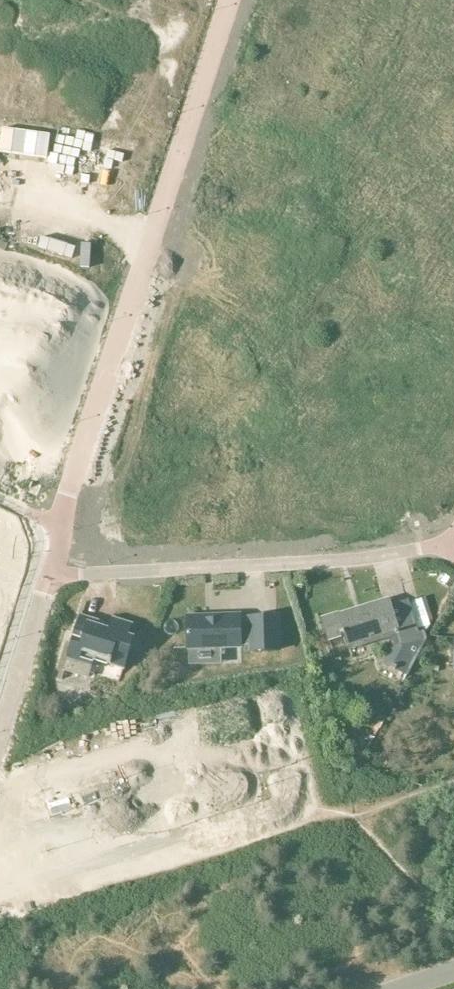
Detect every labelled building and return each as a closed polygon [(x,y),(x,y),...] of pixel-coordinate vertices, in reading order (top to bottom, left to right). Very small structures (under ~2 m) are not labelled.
[(11,600),(21,567),(0,560),(0,596),(11,600)] [(339,615),(323,620),(330,642),(342,638),(343,635),(345,634),(349,651),(390,638),(392,646),(383,664),(407,676),(426,639),(424,633),(426,632),(430,625),(422,598),(409,602),(391,607),(390,601),(340,616),(339,615)] [(82,616),(65,669),(89,677),(95,661),(124,670),(134,638),(131,637),(132,625),(114,619),(111,630),(96,625),(96,621),(82,616)] [(207,616),(188,617),(189,650),(242,649),(254,649),(254,654),(278,653),(277,624),(253,624),(253,626),(241,626),(241,618),(207,619),(207,616)] [(379,714),(373,725),(379,729),(385,718),(379,714)]
